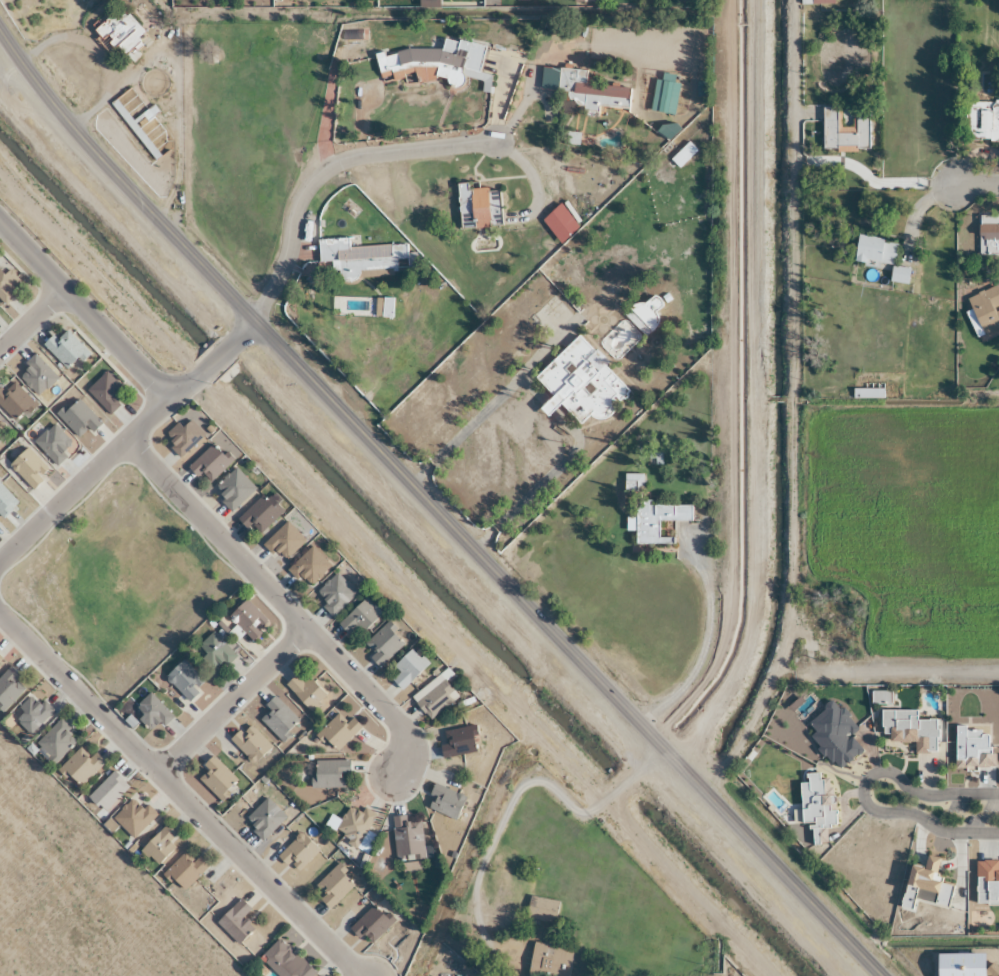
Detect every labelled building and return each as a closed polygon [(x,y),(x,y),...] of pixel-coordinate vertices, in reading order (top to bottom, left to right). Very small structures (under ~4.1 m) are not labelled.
[(125,55),(140,43),(136,39),(142,34),(121,7),(94,29),(111,50),(117,45),(125,55)] [(441,48),(375,53),(378,84),(460,77),(460,82),(489,80),(488,73),(483,74),(480,40),(441,44),(441,48)] [(597,107),(627,109),(629,88),(584,84),(585,78),(575,78),(576,70),(558,68),(556,92),(567,93),(566,102),(583,103),(582,112),(597,113),(597,107)] [(678,77),(662,74),(661,81),(654,80),(649,111),(672,115),(678,77)] [(963,104),(963,141),(998,141),(998,104),(963,104)] [(822,150),(868,150),(868,112),(852,112),(852,129),(838,129),(838,107),(822,107),(822,150)] [(577,144),(577,134),(563,134),(563,144),(577,144)] [(695,151),(687,143),(669,160),(678,168),(695,151)] [(498,186),(457,188),(459,229),(500,227),(498,186)] [(998,255),(998,217),(977,217),(977,255),(998,255)] [(893,266),(896,241),(856,237),(853,262),(893,266)] [(316,240),(318,263),(337,262),(338,280),(393,277),(392,270),(406,269),(405,245),(348,248),(347,239),(316,240)] [(890,282),(906,284),(908,269),(891,267),(890,282)] [(0,273),(0,305),(2,307),(15,295),(11,291),(20,282),(8,270),(2,275),(0,273)] [(998,328),(998,295),(996,287),(965,299),(980,336),(998,328)] [(391,306),(389,299),(381,301),(384,309),(391,306)] [(56,339),(52,335),(42,345),(67,371),(86,352),(65,331),(56,339)] [(559,405),(578,425),(589,414),(598,423),(630,391),(577,336),(532,379),(550,397),(538,408),(547,417),(559,405)] [(15,373),(35,397),(56,379),(35,355),(15,373)] [(114,402),(125,391),(104,372),(85,391),(109,415),(118,406),(114,402)] [(9,380),(0,389),(0,408),(14,422),(33,404),(9,380)] [(81,440),(99,422),(76,399),(57,418),(81,440)] [(174,423),(167,436),(172,440),(166,449),(185,460),(202,431),(186,422),(183,428),(174,423)] [(74,446),(52,424),(32,443),(54,465),(74,446)] [(207,485),(231,462),(212,443),(189,467),(207,485)] [(49,472),(27,447),(8,464),(31,489),(49,472)] [(232,511),(254,489),(234,469),(212,491),(232,511)] [(690,505),(641,505),(641,474),(626,474),(625,531),(634,531),(634,544),(671,544),(671,538),(657,538),(657,521),(690,522),(690,505)] [(0,486),(0,517),(1,519),(17,503),(0,486)] [(282,512),(263,494),(236,520),(247,531),(251,527),(259,535),(282,512)] [(282,564),(304,542),(285,522),(262,545),(282,564)] [(330,567),(310,547),(287,571),(297,581),(300,578),(309,587),(330,567)] [(313,593),(333,616),(355,596),(336,574),(313,593)] [(360,634),(380,614),(364,598),(337,625),(349,637),(356,630),(360,634)] [(252,641),(269,624),(245,600),(228,617),(252,641)] [(395,631),(386,622),(364,645),(372,653),(367,657),(378,669),(403,645),(392,634),(395,631)] [(196,645),(212,671),(233,659),(217,633),(196,645)] [(801,643),(802,652),(815,650),(814,641),(801,643)] [(392,667),(398,673),(390,681),(400,692),(427,665),(411,649),(392,667)] [(164,678),(187,701),(204,684),(181,661),(164,678)] [(8,669),(0,676),(0,710),(2,712),(27,688),(8,669)] [(283,687),(309,713),(325,696),(307,678),(302,684),(294,675),(283,687)] [(431,722),(457,696),(436,675),(411,701),(431,722)] [(9,716),(30,736),(52,713),(32,693),(9,716)] [(150,732),(158,724),(162,729),(173,718),(149,694),(135,708),(142,715),(137,719),(150,732)] [(298,721),(273,696),(263,706),(268,710),(258,720),(278,741),(298,721)] [(317,733),(336,752),(360,728),(350,719),(345,724),(336,715),(317,733)] [(34,746),(54,765),(75,742),(70,738),(74,734),(59,720),(34,746)] [(229,742),(253,765),(271,747),(247,724),(229,742)] [(444,758),(477,753),(473,727),(439,733),(444,758)] [(76,790),(103,764),(93,754),(89,759),(79,749),(57,771),(76,790)] [(236,781),(212,757),(193,775),(217,799),(236,781)] [(349,776),(349,761),(314,761),(314,789),(342,789),(342,776),(349,776)] [(128,788),(112,772),(87,797),(102,813),(128,788)] [(424,807),(454,821),(464,798),(434,785),(424,807)] [(243,821),(262,840),(285,818),(266,799),(243,821)] [(146,805),(141,810),(131,800),(112,819),(132,840),(156,816),(146,805)] [(374,815),(363,810),(361,814),(345,807),(332,837),(367,852),(369,846),(364,844),(368,833),(367,833),(374,815)] [(422,861),(420,821),(406,821),(406,817),(392,818),(394,862),(422,861)] [(174,848),(168,842),(175,835),(165,825),(139,851),(155,866),(174,848)] [(278,857),(308,885),(329,862),(299,834),(278,857)] [(193,861),(184,852),(163,873),(182,893),(207,867),(197,857),(193,861)] [(341,875),(344,871),(337,864),(314,887),(322,895),(318,900),(328,910),(352,886),(341,875)] [(524,918),(554,924),(558,902),(528,896),(524,918)] [(252,929),(242,918),(250,910),(239,900),(215,923),(236,945),(252,929)] [(365,934),(373,943),(393,923),(373,904),(348,930),(359,941),(365,934)] [(297,969),(290,962),(295,957),(278,940),(259,958),(277,975),(312,975),(314,974),(303,963),(297,969)] [(571,950),(532,944),(527,975),(567,975),(571,950)] [(989,975),(998,975),(998,971),(991,963),(983,970),(989,975)]
